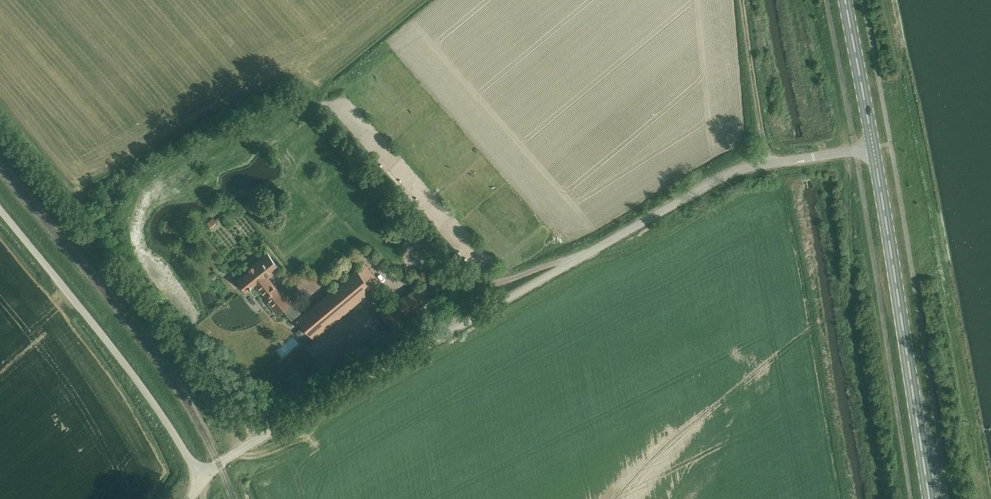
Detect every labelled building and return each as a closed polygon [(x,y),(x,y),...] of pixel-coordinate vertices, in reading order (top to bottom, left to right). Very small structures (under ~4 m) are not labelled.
[(225,208),(229,213),(235,208),(231,203),(225,208)] [(217,223),(213,218),(207,223),(211,228),(217,223)] [(256,283),(279,312),(291,302),(285,295),(282,298),(265,276),(270,272),(272,273),(279,268),(267,254),(248,269),(250,271),(238,281),(246,291),(256,283)] [(297,319),(314,339),(381,283),(364,263),(297,319)] [(380,313),(389,326),(428,300),(419,287),(380,313)] [(295,336),(278,350),(284,357),(301,344),(295,336)] [(317,338),(308,344),(312,350),(320,345),(317,338)]
